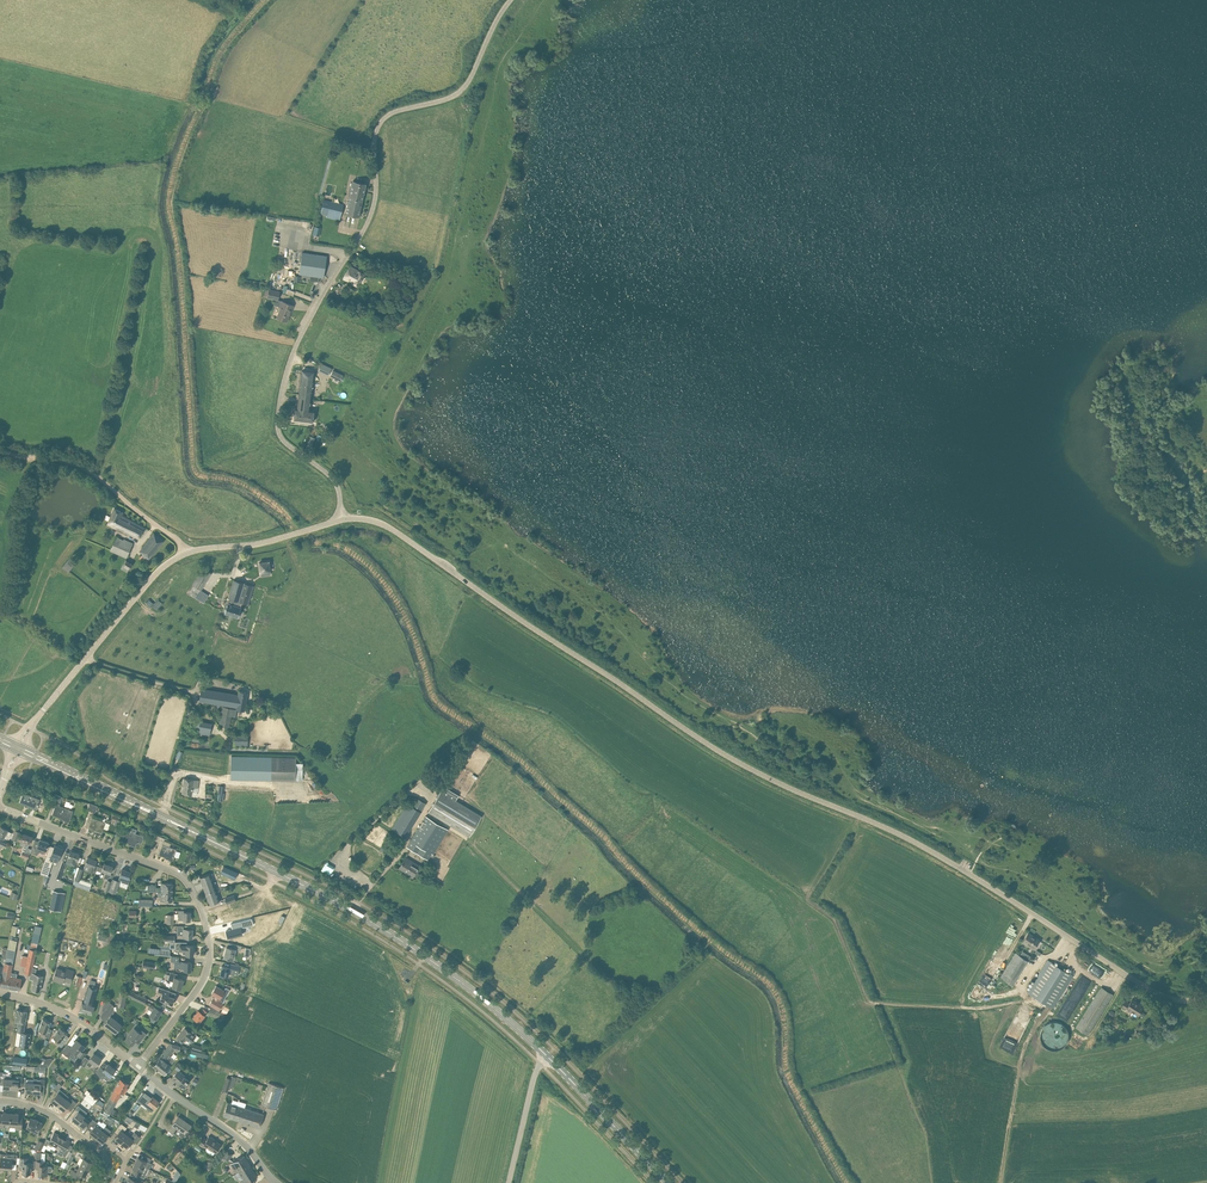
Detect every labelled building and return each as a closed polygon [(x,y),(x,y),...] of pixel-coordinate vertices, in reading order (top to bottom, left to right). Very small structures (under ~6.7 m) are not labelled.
[(366,183),(353,181),(346,213),(359,216),(366,183)] [(339,219),(343,204),(330,201),(326,216),(339,219)] [(303,252),(299,274),(310,275),(310,280),(318,281),(319,277),(323,277),(326,256),(303,252)] [(365,274),(350,266),(343,278),(350,282),(350,280),(352,281),(351,283),(358,286),(365,274)] [(279,292),(268,289),(266,297),(278,300),(279,292)] [(293,305),(288,303),(282,301),(280,307),(281,307),(277,317),(287,321),(289,316),(288,316),(292,305),(293,306),(293,305)] [(320,372),(330,375),(333,367),(323,363),(320,372)] [(342,381),(345,374),(335,370),(332,376),(342,381)] [(314,372),(308,371),(302,371),(297,408),(295,408),(294,419),(313,422),(314,410),(310,409),(314,372)] [(123,512),(114,508),(108,524),(140,538),(145,526),(122,515),(123,512)] [(164,541),(154,533),(142,547),(145,550),(139,558),(145,563),(164,541)] [(133,543),(123,539),(116,536),(110,550),(126,557),(133,543)] [(76,562),(70,557),(62,567),(68,572),(76,562)] [(132,569),(135,563),(127,560),(124,566),(132,569)] [(211,573),(204,568),(193,585),(194,585),(190,591),(192,592),(190,594),(204,603),(209,595),(201,589),(210,574),(211,573)] [(234,579),(232,585),(228,598),(229,598),(228,603),(226,608),(225,609),(225,611),(225,612),(225,613),(232,615),(232,616),(237,618),(242,602),(247,604),(252,585),(234,579)] [(234,706),(234,708),(237,709),(244,710),(248,692),(245,691),(239,690),(238,695),(202,688),(199,700),(234,706)] [(237,709),(234,708),(223,706),(219,725),(229,727),(231,715),(235,716),(237,709)] [(208,740),(211,724),(196,721),(195,728),(199,729),(197,738),(208,740)] [(248,746),(248,734),(233,734),(233,746),(248,746)] [(252,779),(295,780),(296,763),(296,757),(231,756),(231,778),(252,779)] [(199,780),(190,779),(184,778),(182,793),(192,794),(193,787),(198,788),(199,780)] [(457,798),(441,789),(428,812),(469,836),(482,816),(456,800),(457,798)] [(23,792),(19,802),(36,809),(40,799),(23,792)] [(52,802),(56,803),(52,814),(70,821),(73,810),(59,805),(62,797),(54,794),(52,802)] [(417,797),(411,806),(413,807),(420,811),(420,812),(426,803),(417,797)] [(87,809),(90,810),(85,826),(88,827),(102,832),(104,828),(108,829),(110,824),(92,817),(94,811),(95,812),(98,805),(89,803),(87,809)] [(413,807),(411,806),(407,804),(392,828),(405,836),(420,811),(413,807)] [(112,817),(117,819),(115,824),(120,825),(123,816),(113,813),(112,817)] [(425,815),(410,840),(415,843),(412,849),(422,855),(426,849),(431,852),(446,828),(425,815)] [(137,830),(123,825),(120,834),(123,835),(121,840),(135,845),(137,842),(138,841),(141,842),(142,842),(143,837),(143,836),(135,833),(137,830)] [(8,844),(8,843),(2,841),(5,834),(9,836),(11,832),(7,830),(8,829),(1,826),(0,827),(0,840),(8,844)] [(19,835),(17,839),(21,840),(20,842),(21,843),(20,845),(24,846),(21,855),(28,858),(30,854),(26,852),(29,843),(30,843),(32,836),(24,833),(22,836),(19,835)] [(45,853),(47,848),(49,842),(40,839),(37,848),(33,846),(33,845),(30,852),(38,855),(39,851),(45,853)] [(154,852),(159,854),(173,859),(176,849),(163,844),(164,842),(160,841),(157,848),(156,847),(154,852)] [(57,862),(63,847),(62,847),(62,846),(59,845),(58,846),(55,844),(54,847),(50,845),(43,865),(50,868),(53,860),(57,862)] [(72,849),(71,850),(67,861),(75,864),(76,860),(77,860),(79,853),(75,852),(75,850),(72,849)] [(96,872),(98,866),(95,864),(97,860),(88,856),(85,864),(89,866),(88,869),(96,872)] [(419,865),(405,857),(399,867),(406,871),(405,872),(412,877),(419,865)] [(98,866),(96,872),(97,870),(101,871),(101,870),(106,872),(104,877),(108,879),(113,865),(104,862),(103,867),(98,866)] [(234,879),(237,872),(230,868),(224,866),(221,873),(234,879)] [(78,867),(75,874),(73,884),(89,890),(92,883),(80,879),(84,869),(78,867)] [(128,878),(130,872),(122,869),(119,879),(122,880),(121,882),(128,884),(130,878),(128,878)] [(200,877),(206,893),(211,891),(212,893),(216,891),(210,873),(200,877)] [(113,878),(112,881),(109,891),(116,894),(120,881),(113,878)] [(108,892),(109,891),(112,881),(108,880),(104,890),(108,892)] [(161,891),(161,892),(172,892),(173,883),(161,883),(161,887),(156,887),(156,885),(148,884),(148,891),(161,891)] [(62,892),(54,891),(50,908),(58,910),(62,892)] [(219,901),(216,891),(212,893),(211,891),(206,893),(209,904),(219,901)] [(172,892),(161,892),(161,901),(172,901),(172,892)] [(236,900),(234,894),(225,898),(227,903),(236,900)] [(184,910),(179,910),(178,919),(183,920),(190,920),(190,912),(184,912),(184,910)] [(174,915),(167,914),(167,916),(165,916),(165,923),(173,924),(174,915)] [(232,931),(226,932),(228,939),(242,936),(241,929),(252,926),(251,920),(231,925),(232,931)] [(2,977),(0,986),(20,990),(22,978),(10,976),(17,940),(14,940),(15,936),(17,926),(12,925),(8,948),(5,958),(4,967),(2,977)] [(192,929),(186,929),(183,929),(183,926),(178,925),(177,935),(182,935),(182,937),(192,938),(192,929)] [(39,946),(42,933),(34,931),(31,944),(39,946)] [(115,933),(108,931),(107,936),(99,934),(97,940),(103,942),(102,944),(112,946),(115,933)] [(1029,932),(1025,937),(1022,942),(1026,945),(1027,943),(1034,948),(1040,940),(1039,940),(1032,936),(1033,935),(1029,932)] [(194,945),(186,945),(186,942),(171,941),(170,948),(174,948),(174,951),(183,951),(183,954),(186,954),(193,954),(194,945)] [(242,946),(238,945),(232,943),(231,947),(226,946),(224,957),(233,959),(235,949),(241,950),(242,946)] [(31,949),(30,949),(27,961),(34,963),(37,950),(31,949)] [(1016,953),(1013,958),(1025,965),(1028,960),(1016,953)] [(179,957),(171,956),(171,961),(175,961),(174,967),(184,968),(184,970),(191,971),(191,962),(179,961),(179,957)] [(1048,960),(1045,965),(1028,992),(1053,1008),(1073,975),(1048,960)] [(34,963),(27,961),(25,973),(31,975),(31,972),(32,972),(32,971),(34,963)] [(1089,971),(1107,981),(1112,972),(1094,962),(1089,971)] [(240,965),(236,964),(230,963),(229,967),(222,965),(220,975),(228,976),(228,973),(233,974),(233,972),(238,973),(240,965)] [(53,979),(58,981),(63,983),(63,980),(70,982),(74,971),(65,968),(64,970),(57,968),(53,979)] [(107,969),(100,968),(99,978),(105,979),(107,969)] [(32,972),(31,972),(31,975),(30,979),(34,980),(31,989),(39,991),(43,975),(32,972)] [(177,974),(171,972),(170,972),(168,980),(173,981),(172,986),(181,988),(183,979),(176,977),(177,974)] [(986,986),(992,976),(985,972),(979,982),(986,986)] [(82,1001),(81,1004),(80,1010),(92,1014),(95,1004),(93,1004),(98,987),(94,986),(88,985),(83,1001),(82,1001)] [(230,989),(226,987),(224,990),(216,985),(212,993),(216,996),(215,998),(213,997),(209,1004),(219,1010),(223,1003),(218,1000),(221,996),(224,998),(230,989)] [(170,991),(164,989),(159,987),(157,992),(162,994),(160,1000),(167,1003),(167,1004),(171,1006),(172,1004),(172,1005),(175,997),(168,995),(170,991)] [(1101,987),(1098,992),(1076,1027),(1088,1034),(1110,999),(1113,994),(1101,987)] [(144,1004),(147,998),(135,993),(133,998),(144,1004)] [(1126,1001),(1122,1006),(1123,1006),(1122,1007),(1130,1011),(1131,1010),(1138,1015),(1144,1006),(1132,999),(1130,1003),(1126,1001)] [(104,1011),(101,1015),(107,1020),(105,1022),(104,1023),(115,1032),(119,1027),(121,1024),(110,1016),(114,1012),(113,1010),(113,1005),(107,1000),(103,1005),(103,1009),(104,1011)] [(162,1011),(157,1008),(155,1006),(155,1007),(151,1004),(149,1008),(152,1011),(150,1014),(156,1019),(162,1011)] [(222,1011),(228,1013),(230,1007),(225,1005),(222,1011)] [(223,1020),(225,1014),(210,1008),(208,1014),(223,1020)] [(27,1011),(17,1009),(15,1021),(19,1022),(25,1023),(27,1011)] [(204,1014),(207,1011),(204,1009),(201,1012),(199,1010),(193,1017),(199,1022),(205,1015),(204,1014)] [(51,1022),(43,1018),(39,1029),(43,1031),(44,1034),(45,1034),(45,1035),(49,1037),(53,1029),(48,1028),(51,1022)] [(1070,1031),(1062,1021),(1050,1020),(1041,1028),(1039,1040),(1047,1049),(1059,1051),(1068,1043),(1070,1031)] [(1117,1036),(1121,1029),(1108,1021),(1106,1025),(1114,1030),(1113,1033),(1117,1036)] [(25,1023),(19,1022),(17,1031),(21,1032),(24,1032),(25,1023)] [(6,1025),(5,1033),(12,1034),(13,1026),(6,1025)] [(67,1032),(60,1027),(53,1037),(57,1039),(56,1040),(57,1043),(58,1044),(62,1047),(66,1041),(62,1039),(67,1032)] [(147,1034),(142,1030),(140,1032),(134,1028),(125,1040),(132,1045),(137,1040),(140,1042),(147,1034)] [(185,1028),(178,1037),(179,1037),(177,1040),(181,1043),(182,1043),(186,1038),(190,1042),(193,1039),(196,1041),(199,1037),(196,1035),(197,1034),(191,1029),(190,1031),(185,1028)] [(24,1032),(21,1032),(19,1046),(29,1047),(31,1034),(24,1032)] [(63,1051),(67,1055),(74,1060),(78,1055),(81,1057),(84,1053),(81,1050),(85,1046),(77,1040),(71,1047),(68,1045),(63,1051)] [(179,1050),(180,1045),(171,1043),(166,1050),(166,1051),(163,1055),(162,1054),(154,1064),(165,1073),(175,1060),(169,1056),(174,1050),(179,1051),(179,1050)] [(85,1056),(82,1061),(80,1064),(84,1067),(87,1064),(90,1066),(93,1063),(97,1066),(100,1062),(99,1062),(102,1059),(94,1053),(89,1059),(85,1056)] [(27,1058),(14,1056),(12,1063),(26,1065),(27,1058)] [(42,1057),(38,1067),(40,1067),(40,1066),(48,1067),(53,1059),(51,1058),(45,1059),(42,1057)] [(101,1066),(97,1071),(96,1072),(107,1080),(110,1076),(115,1069),(108,1063),(104,1069),(101,1066)] [(185,1076),(181,1072),(178,1070),(171,1078),(178,1084),(177,1085),(178,1086),(179,1085),(184,1088),(190,1081),(184,1076),(185,1076)] [(3,1087),(11,1088),(11,1078),(11,1076),(4,1075),(3,1087)] [(11,1078),(11,1088),(18,1089),(18,1086),(22,1086),(23,1079),(23,1076),(16,1075),(15,1079),(11,1078)] [(236,1077),(232,1076),(231,1079),(226,1077),(222,1090),(227,1092),(228,1088),(232,1089),(236,1077)] [(120,1078),(118,1084),(115,1088),(115,1089),(104,1111),(110,1114),(122,1092),(125,1093),(128,1088),(126,1087),(129,1083),(120,1078)] [(27,1079),(23,1079),(22,1086),(26,1087),(25,1091),(33,1092),(34,1082),(26,1082),(27,1079)] [(45,1080),(34,1079),(34,1080),(34,1082),(33,1092),(40,1092),(41,1088),(44,1088),(45,1080)] [(52,1100),(58,1105),(66,1094),(59,1089),(62,1085),(59,1082),(53,1089),(58,1092),(52,1100)] [(269,1082),(262,1104),(277,1109),(284,1087),(269,1082)] [(93,1105),(95,1102),(98,1098),(89,1091),(84,1098),(93,1105)] [(69,1096),(66,1094),(58,1105),(64,1110),(66,1107),(70,1110),(77,1103),(72,1099),(70,1101),(67,1099),(69,1096)] [(148,1094),(145,1098),(148,1101),(147,1102),(150,1105),(148,1109),(152,1112),(160,1102),(152,1096),(152,1097),(148,1094)] [(95,1102),(93,1105),(96,1108),(96,1107),(101,1111),(103,1107),(98,1103),(97,1104),(95,1102)] [(263,1113),(228,1102),(223,1116),(259,1127),(263,1114),(263,1113)] [(72,1118),(78,1123),(84,1116),(78,1111),(72,1118)] [(11,1113),(3,1112),(3,1115),(0,1115),(0,1128),(0,1127),(4,1127),(4,1122),(10,1123),(11,1113)] [(11,1113),(10,1123),(10,1127),(16,1127),(15,1128),(21,1128),(22,1117),(18,1116),(18,1113),(11,1113)] [(124,1119),(130,1123),(132,1121),(133,1120),(134,1119),(126,1115),(124,1119)] [(87,1118),(84,1116),(78,1123),(84,1128),(85,1126),(88,1129),(95,1120),(89,1116),(87,1118)] [(183,1137),(187,1131),(191,1126),(184,1122),(185,1121),(178,1116),(172,1125),(173,1125),(169,1130),(175,1134),(179,1129),(181,1131),(179,1134),(183,1137)] [(31,1117),(28,1123),(27,1126),(38,1131),(42,1122),(31,1117)] [(104,1127),(95,1120),(88,1129),(91,1131),(90,1132),(96,1137),(102,1130),(104,1127)] [(115,1137),(121,1142),(127,1134),(123,1132),(127,1127),(121,1123),(119,1126),(121,1128),(115,1137)] [(102,1130),(96,1137),(102,1142),(108,1135),(102,1130)] [(45,1143),(44,1144),(47,1146),(47,1145),(52,1147),(53,1145),(56,1147),(62,1136),(54,1132),(50,1140),(47,1138),(44,1143),(45,1143)] [(127,1134),(121,1142),(127,1147),(132,1141),(135,1143),(140,1136),(134,1132),(130,1137),(127,1134)] [(62,1136),(56,1147),(60,1149),(58,1152),(62,1155),(63,1155),(66,1156),(69,1150),(66,1149),(70,1141),(62,1136)] [(202,1136),(199,1141),(198,1143),(205,1148),(207,1146),(216,1152),(221,1144),(214,1140),(214,1139),(209,1136),(207,1139),(202,1136)] [(37,1145),(36,1148),(41,1150),(44,1144),(45,1143),(44,1143),(39,1140),(37,1145)] [(69,1159),(72,1161),(77,1150),(74,1149),(69,1159)] [(226,1150),(221,1157),(227,1162),(232,1154),(226,1150)] [(42,1152),(37,1152),(35,1168),(39,1168),(38,1174),(47,1174),(48,1171),(51,1171),(51,1166),(48,1166),(48,1165),(43,1165),(44,1161),(41,1161),(42,1152)] [(138,1156),(135,1162),(145,1166),(149,1168),(152,1163),(149,1162),(151,1158),(140,1153),(138,1156)] [(12,1158),(7,1158),(6,1168),(12,1169),(12,1163),(17,1164),(17,1163),(17,1157),(17,1154),(13,1154),(12,1158)] [(239,1172),(250,1165),(244,1155),(233,1161),(237,1168),(234,1170),(236,1174),(239,1172)] [(20,1158),(19,1162),(19,1163),(19,1168),(22,1169),(22,1172),(31,1173),(32,1162),(27,1162),(28,1161),(26,1160),(27,1158),(20,1157),(20,1158)] [(80,1165),(89,1169),(92,1162),(84,1157),(80,1165)] [(145,1166),(135,1162),(132,1167),(137,1170),(135,1174),(144,1178),(146,1174),(142,1171),(145,1166)] [(89,1169),(80,1165),(78,1169),(75,1167),(74,1170),(72,1169),(70,1173),(80,1178),(81,1174),(85,1176),(89,1169)] [(239,1172),(243,1177),(240,1179),(242,1182),(247,1182),(257,1177),(250,1165),(239,1172)] [(172,1180),(176,1182),(180,1173),(177,1169),(172,1180)]
